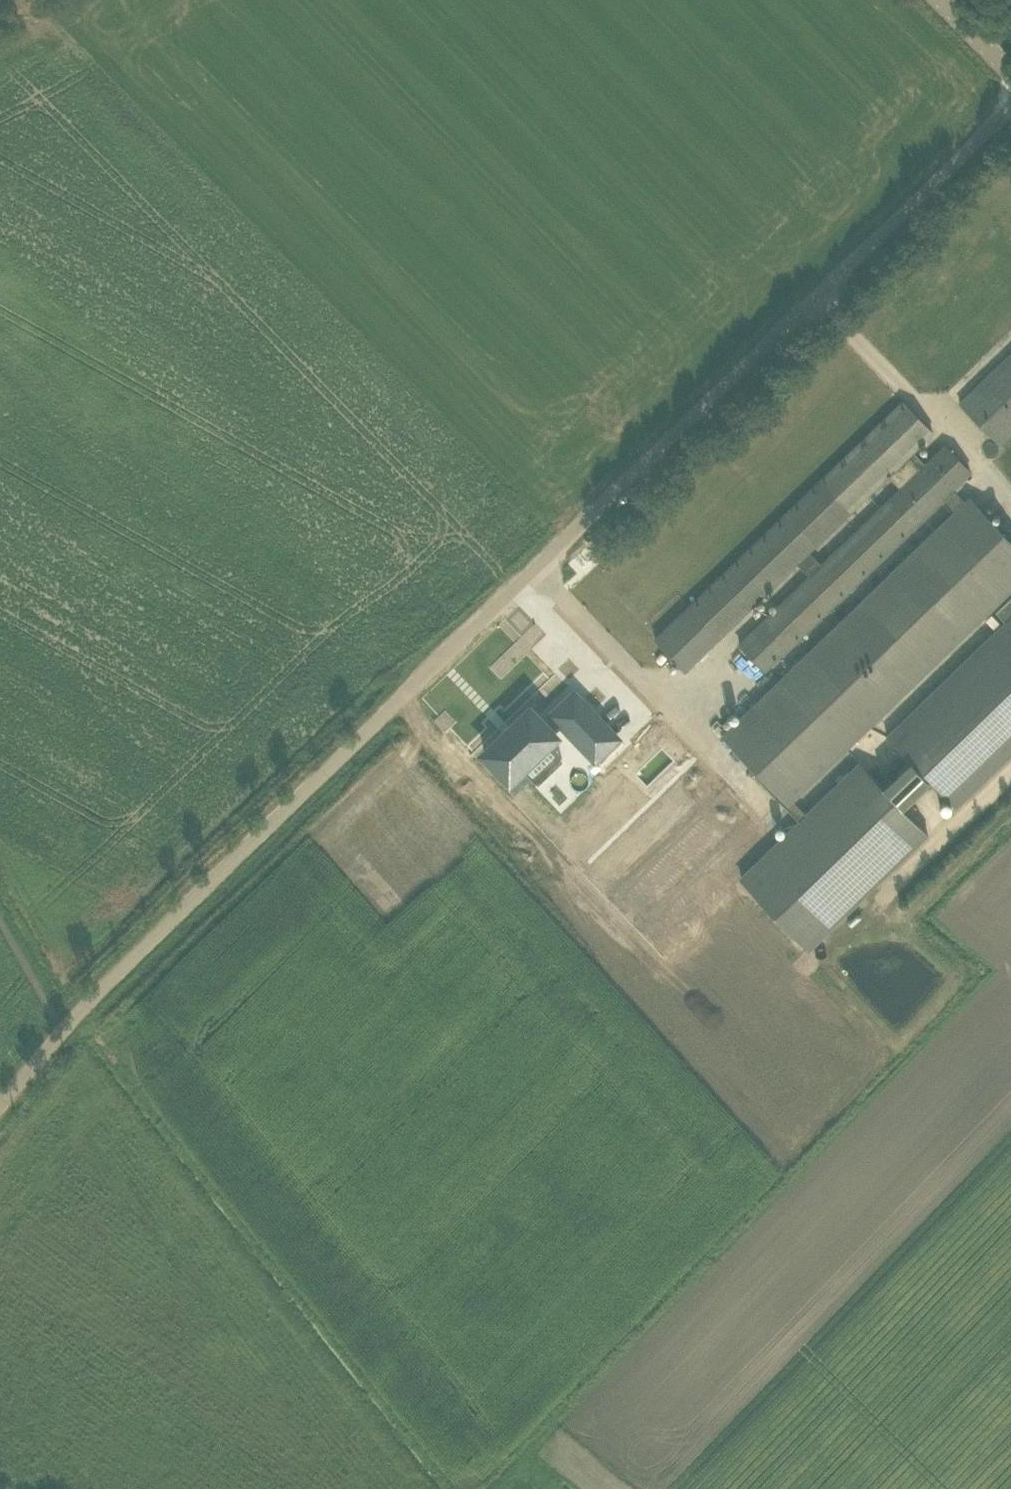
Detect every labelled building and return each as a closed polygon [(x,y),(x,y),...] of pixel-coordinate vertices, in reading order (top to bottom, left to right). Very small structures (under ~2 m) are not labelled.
[(960,403),(999,443),(1010,432),(1010,354),(960,403)] [(889,474),(913,450),(933,431),(903,400),(655,637),(686,669),(796,563),(807,552),(889,474)] [(971,471),(945,445),(926,463),(913,450),(889,474),(901,487),(820,565),(807,552),(796,563),(809,576),(739,644),(764,670),(936,504),(943,497),(953,487),(971,471)] [(967,500),(966,500),(953,487),(943,497),(955,510),(725,731),(754,762),(791,798),(1010,588),(1010,546),(967,500)] [(1001,607),(997,610),(1006,620),(886,735),(954,806),(1010,751),(1010,597),(1001,607)] [(534,776),(537,780),(561,757),(558,753),(566,745),(564,742),(572,734),(607,770),(630,748),(585,701),(562,724),(568,729),(559,737),(541,719),(523,736),(526,739),(517,748),(514,745),(496,762),(505,772),(502,775),(514,788),(518,785),(521,788),(534,776)] [(656,742),(666,732),(657,724),(648,734),(656,742)] [(805,813),(791,798),(754,762),(748,767),(798,819),(739,875),(807,946),(926,832),(858,761),(805,813)]
